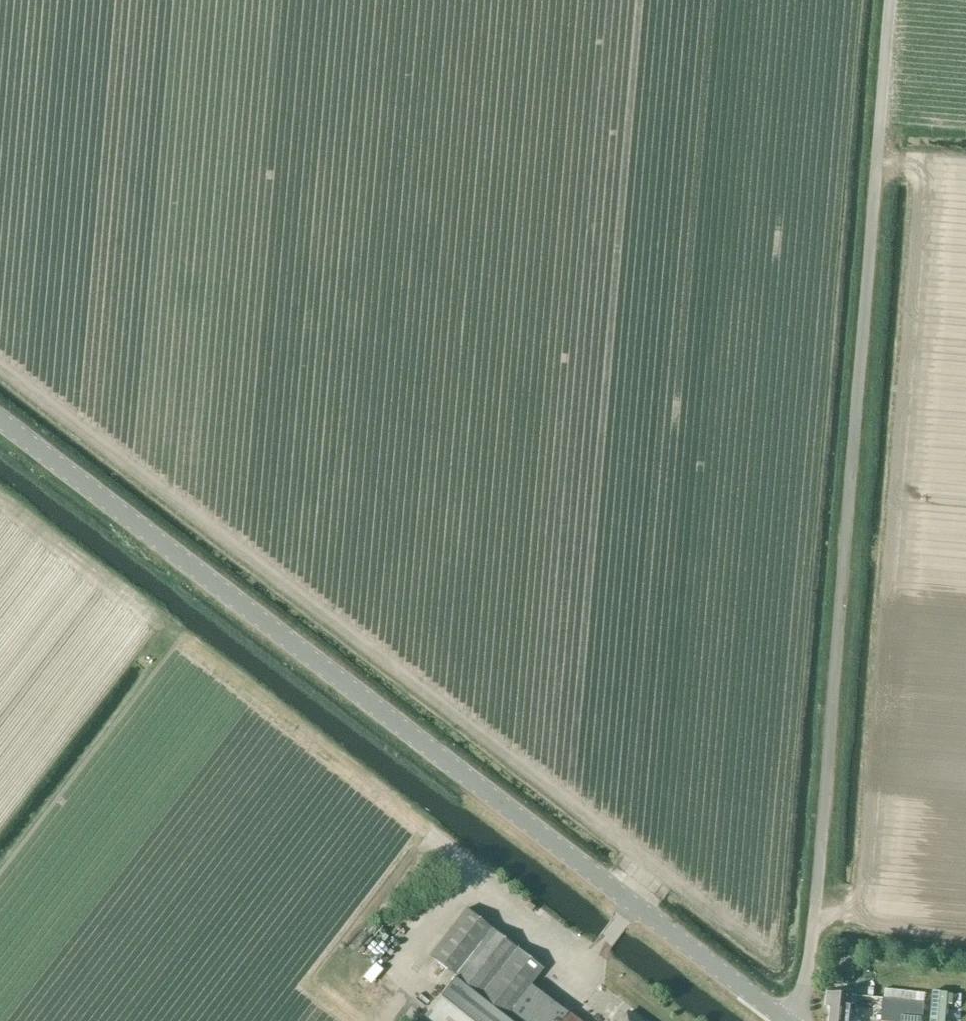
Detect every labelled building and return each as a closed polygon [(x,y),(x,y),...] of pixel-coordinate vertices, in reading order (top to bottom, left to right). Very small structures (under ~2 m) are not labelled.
[(431,955),(455,977),(425,1016),(431,1020),(581,1020),(531,984),(543,968),(468,908),(431,955)] [(885,988),(884,998),(925,1002),(926,993),(885,988)] [(830,1020),(852,1020),(856,994),(828,991),(827,1006),(832,1007),(830,1020)] [(931,1020),(945,1020),(947,1004),(953,1004),(954,994),(948,993),(948,992),(934,991),(931,1020)] [(882,1020),(923,1020),(925,1002),(884,998),(882,1020)]
